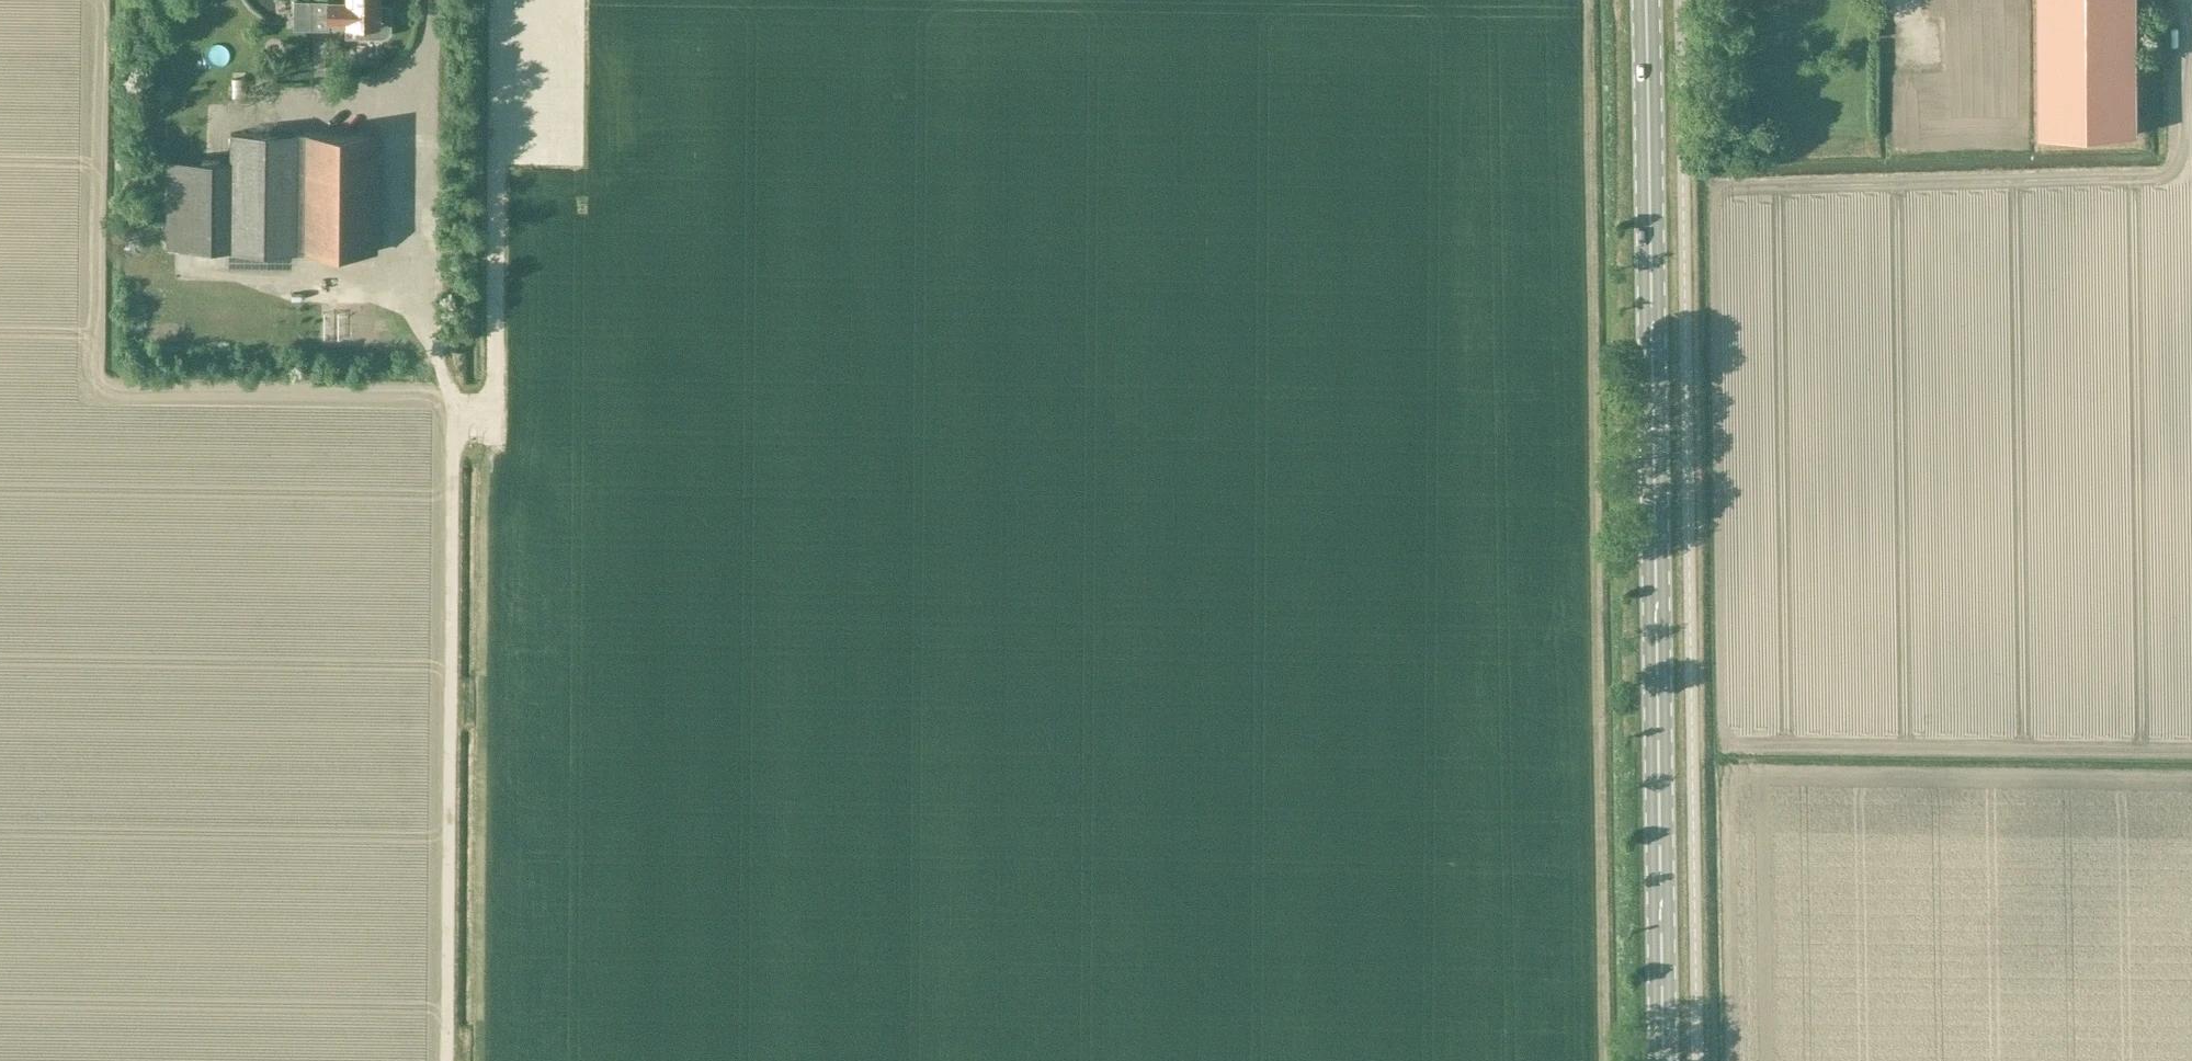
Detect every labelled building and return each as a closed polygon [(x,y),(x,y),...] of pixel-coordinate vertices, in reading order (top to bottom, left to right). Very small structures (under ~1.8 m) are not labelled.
[(346,20),(346,37),(379,37),(382,37),(387,36),(390,32),(391,28),(391,25),(391,5),(379,5),(379,0),(346,0),(346,1),(311,1),(311,29),(329,29),(329,20),(346,20)] [(2039,135),(2137,134),(2136,0),(2038,0),(2039,135)] [(296,250),(297,134),(230,133),(229,161),(230,161),(229,249),(296,250)] [(297,134),(296,250),(376,251),(377,134),(297,134)] [(230,161),(229,161),(167,160),(166,248),(229,249),(230,161)]
